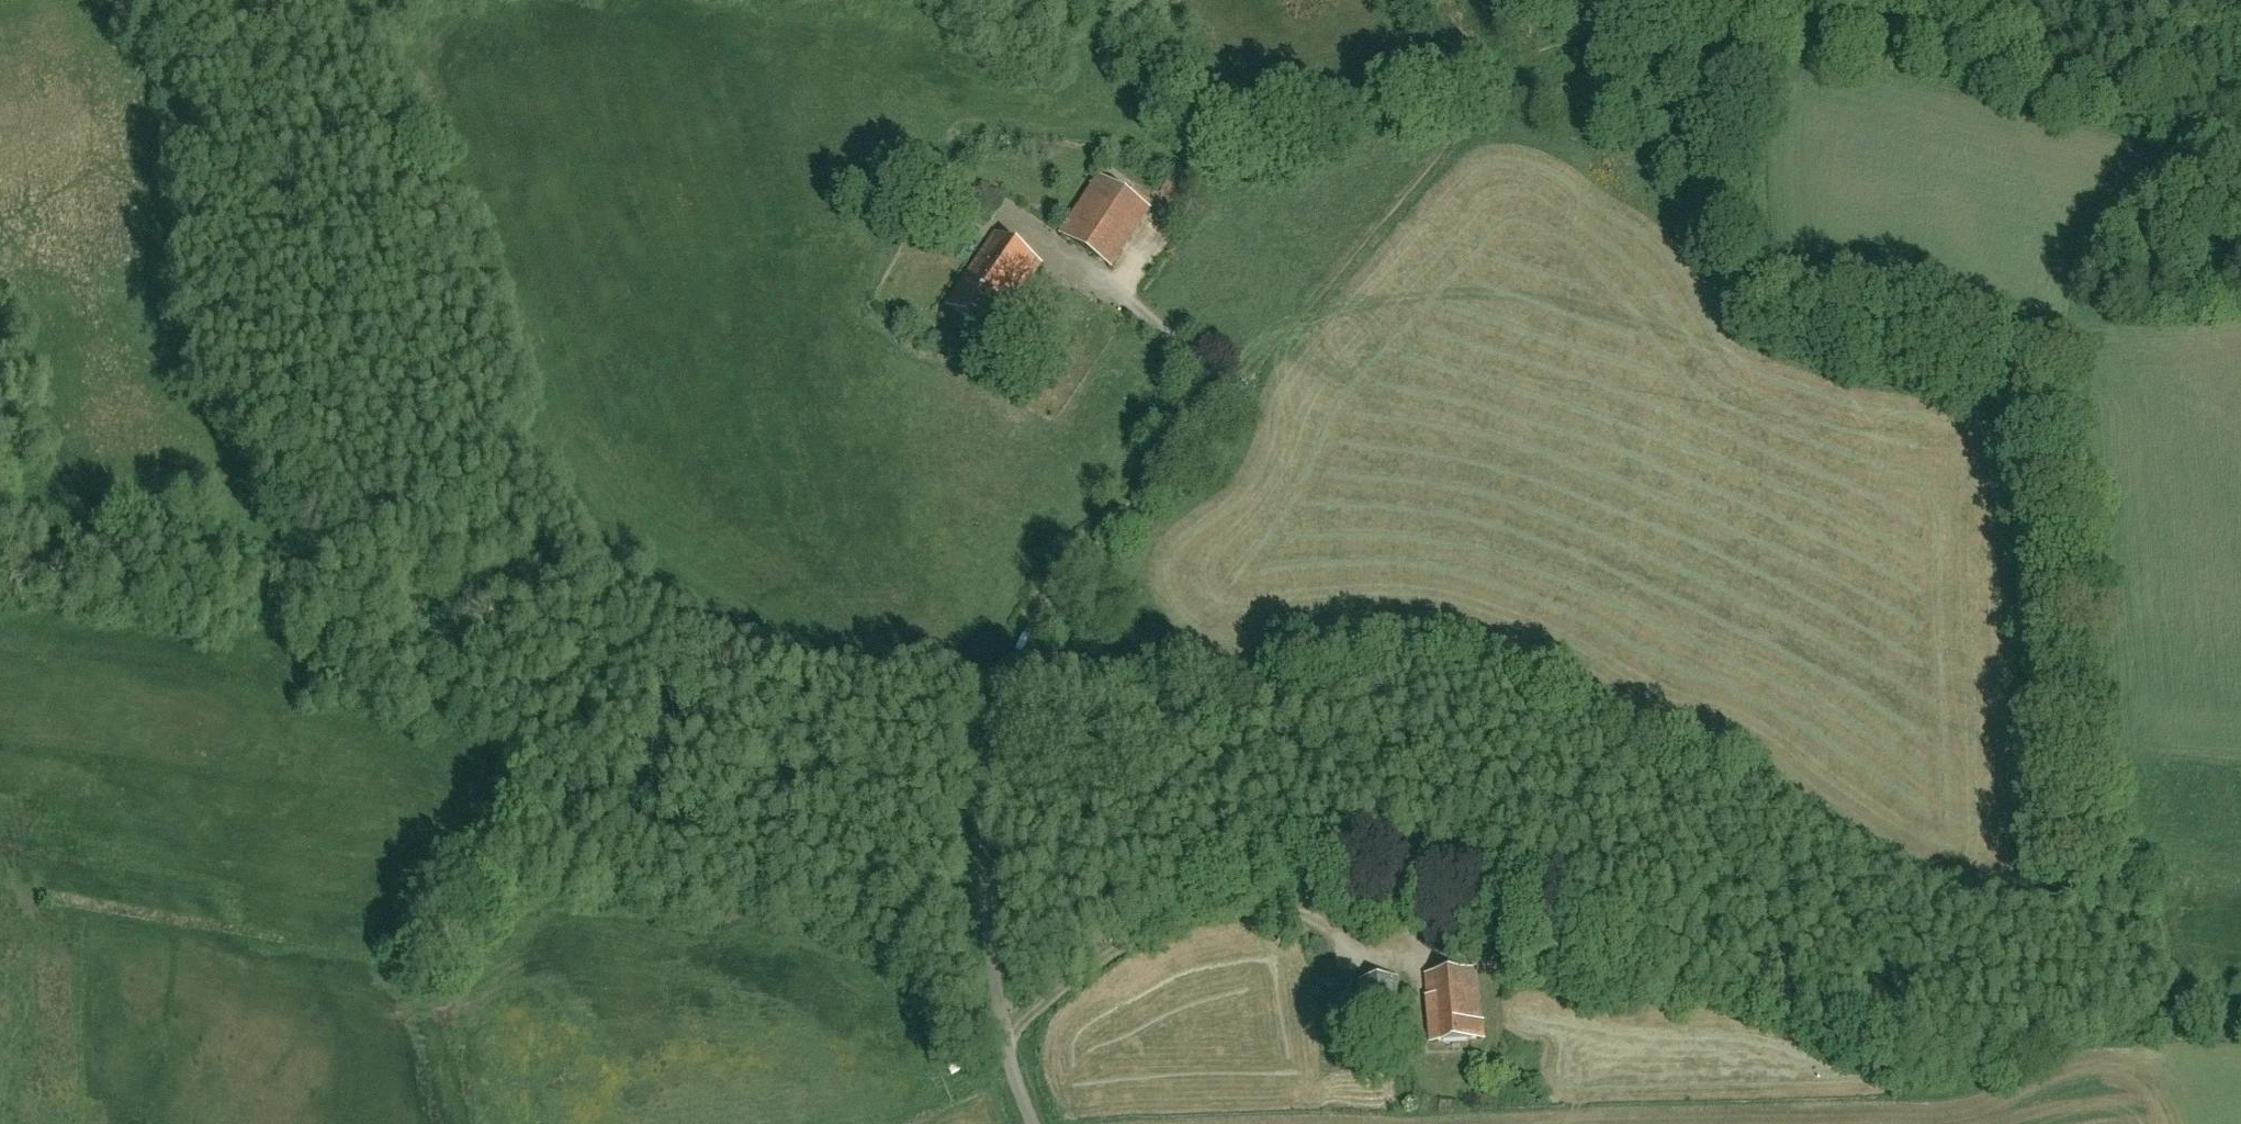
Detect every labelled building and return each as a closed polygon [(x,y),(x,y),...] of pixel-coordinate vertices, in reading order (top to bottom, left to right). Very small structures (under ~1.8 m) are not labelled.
[(1153,211),(1135,200),(1100,176),(1061,234),(1096,258),(1113,270),(1153,211)] [(993,336),(1041,265),(995,234),(948,306),(993,336)] [(1430,1042),(1484,1038),(1482,1023),(1480,1023),(1475,972),(1425,976),(1427,997),(1425,997),(1427,1021),(1429,1021),(1430,1042)] [(1363,1024),(1401,1021),(1398,976),(1360,979),(1363,1024)] [(953,1075),(962,1069),(959,1064),(950,1069),(953,1075)]
